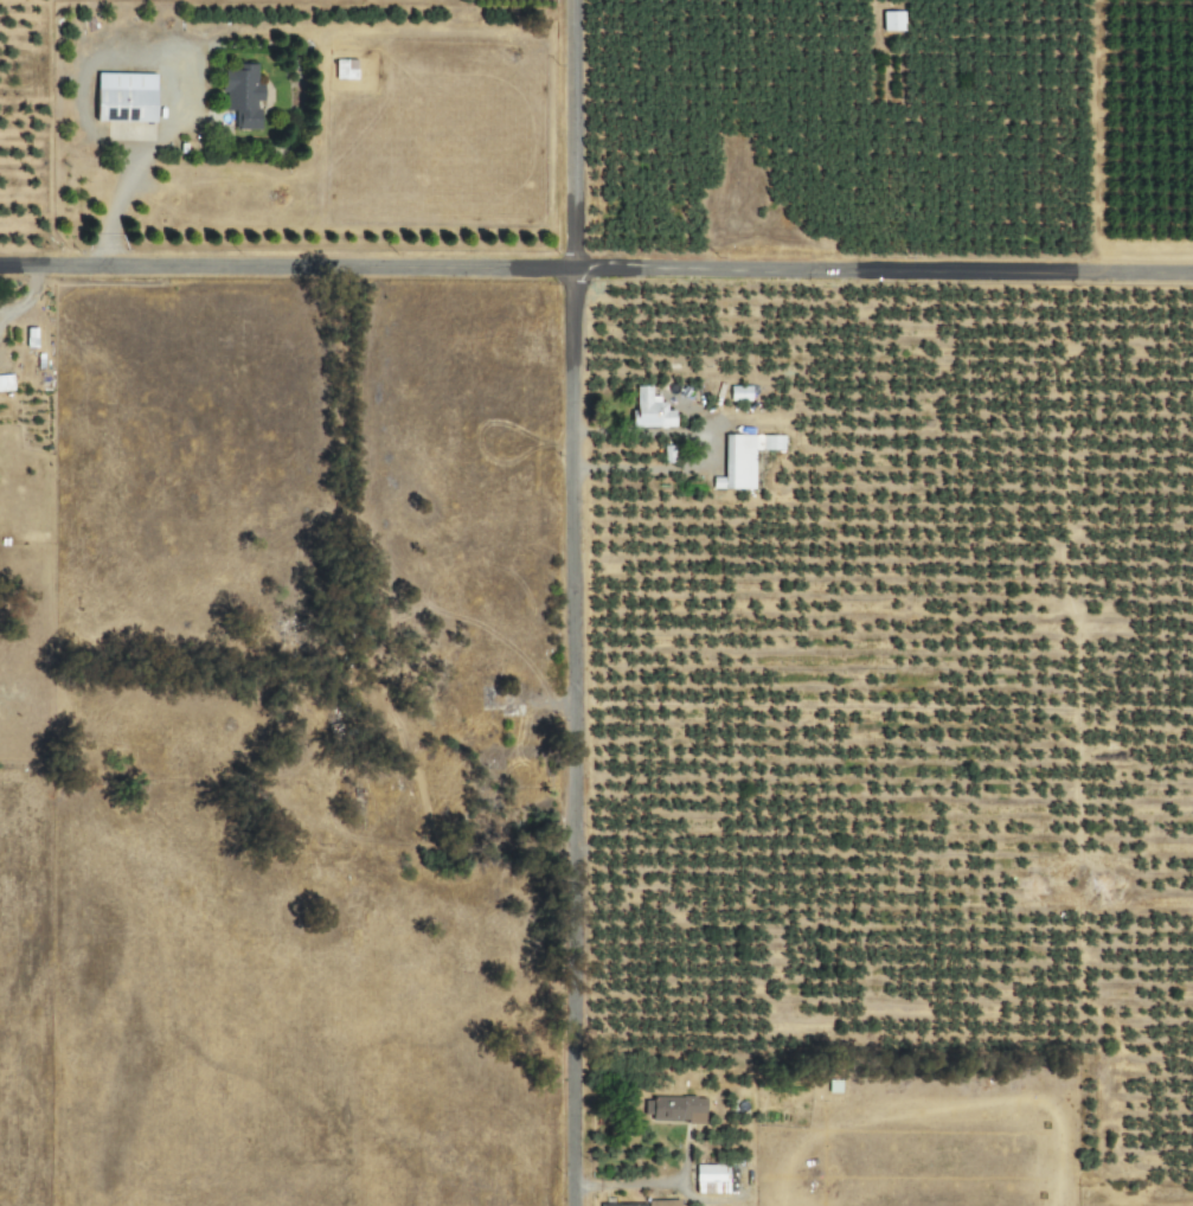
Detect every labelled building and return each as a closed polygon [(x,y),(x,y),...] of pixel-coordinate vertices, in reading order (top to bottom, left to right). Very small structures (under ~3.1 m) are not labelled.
[(902,12),(879,12),(879,31),(903,31),(902,12)] [(229,130),(253,130),(253,102),(257,102),(257,84),(251,84),(251,64),(232,64),(232,71),(214,71),(215,111),(229,111),(229,130)] [(149,75),(89,73),(88,121),(147,123),(149,75)] [(13,376),(0,376),(0,392),(13,392),(13,376)] [(670,411),(662,411),(662,399),(646,400),(646,387),(628,387),(629,429),(671,427),(670,411)] [(707,490),(749,490),(750,450),(780,451),(780,436),(719,435),(718,478),(707,478),(707,490)] [(639,1096),(639,1121),(700,1122),(701,1097),(639,1096)] [(723,1194),(723,1165),(690,1164),(689,1193),(723,1194)]
